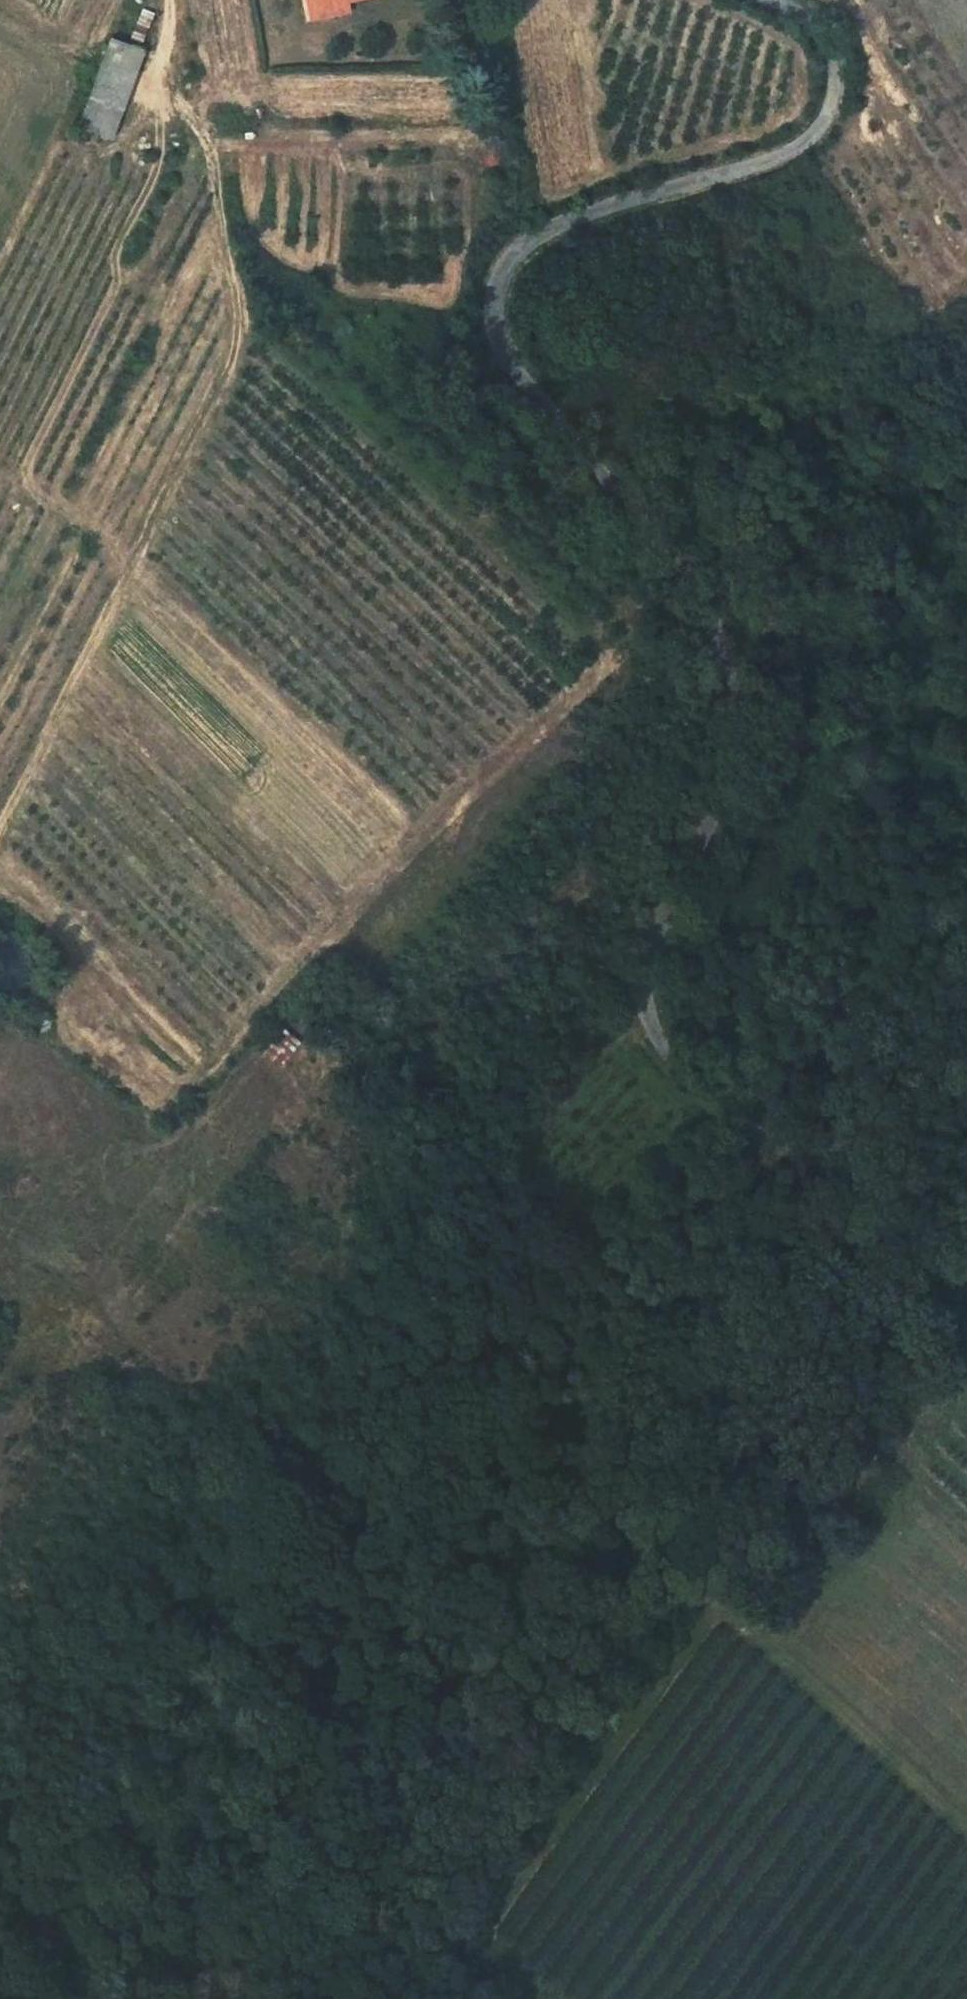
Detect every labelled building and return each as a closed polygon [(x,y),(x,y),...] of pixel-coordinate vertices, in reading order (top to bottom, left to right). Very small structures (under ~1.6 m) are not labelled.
[(345,0),(338,0),(308,6),(312,20),(348,12),(345,0)] [(108,42),(101,57),(131,72),(139,58),(108,42)] [(97,139),(131,72),(101,57),(69,125),(97,139)]
